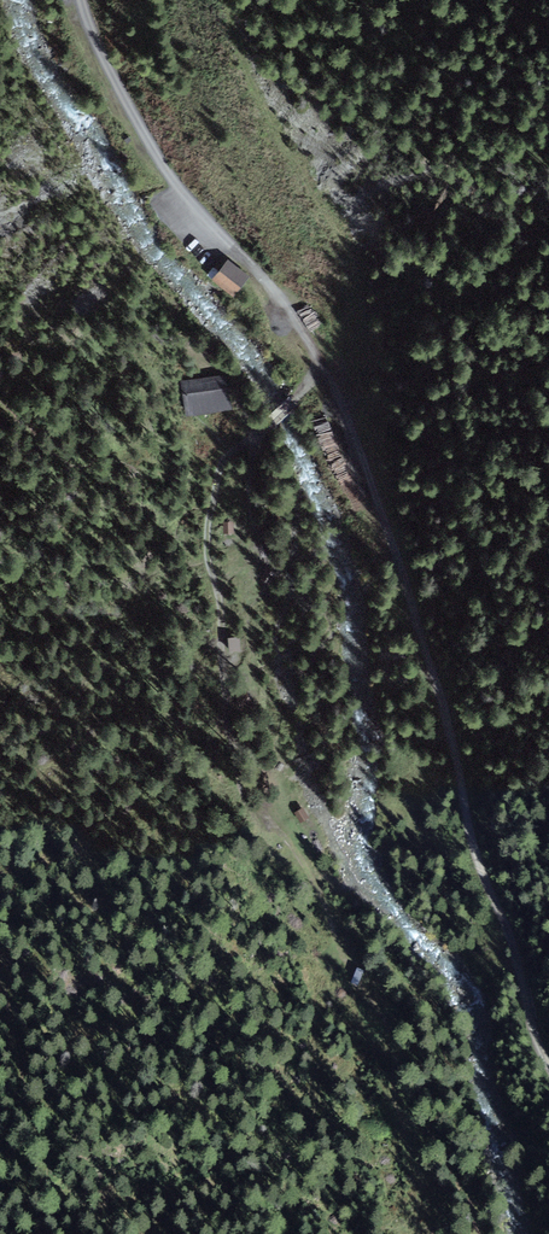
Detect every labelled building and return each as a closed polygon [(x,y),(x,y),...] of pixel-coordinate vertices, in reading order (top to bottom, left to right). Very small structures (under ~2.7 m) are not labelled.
[(249,276),(228,260),(225,263),(215,276),(212,280),(233,297),(249,276)] [(233,409),(228,374),(180,381),(185,415),(233,409)]
